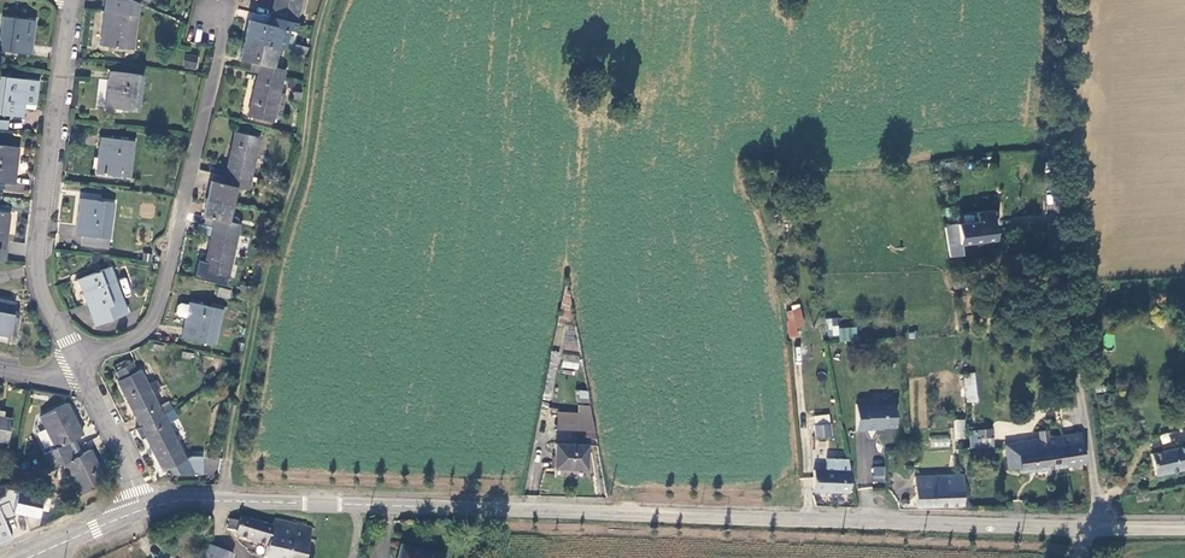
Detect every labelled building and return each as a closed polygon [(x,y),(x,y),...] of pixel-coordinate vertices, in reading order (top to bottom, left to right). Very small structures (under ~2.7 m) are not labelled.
[(139,2),(134,0),(106,0),(105,12),(104,13),(100,45),(133,49),(139,2)] [(273,8),(271,16),(296,22),(299,13),(302,0),(275,0),(273,8)] [(262,5),(260,14),(271,16),(273,8),(262,5)] [(298,22),(305,24),(308,15),(299,13),(296,22),(298,22)] [(260,14),(258,22),(269,25),(271,16),(260,14)] [(245,40),(278,47),(278,46),(288,49),(292,31),(295,31),(298,22),(296,22),(271,16),(269,25),(258,22),(249,21),(245,40)] [(36,20),(5,17),(0,50),(0,51),(31,55),(36,20)] [(273,67),(278,47),(245,40),(240,59),(251,62),(260,64),(258,72),(283,78),(285,70),(273,67)] [(307,55),(308,47),(296,46),(295,53),(307,55)] [(185,54),(183,68),(196,70),(198,56),(185,54)] [(249,70),(258,72),(260,64),(251,62),(249,70)] [(139,111),(144,75),(110,70),(105,107),(139,111)] [(280,93),(283,78),(258,72),(248,117),(273,123),(275,117),(280,93)] [(29,80),(0,77),(0,114),(24,117),(26,104),(28,84),(29,80)] [(38,85),(28,84),(26,104),(35,105),(38,85)] [(300,102),(301,92),(294,92),(293,100),(300,102)] [(287,95),(280,93),(275,117),(280,118),(282,117),(287,95)] [(9,121),(0,120),(0,129),(8,130),(9,121)] [(251,181),(252,177),(261,138),(235,132),(225,175),(251,181)] [(172,136),(161,134),(160,141),(170,143),(172,136)] [(130,178),(135,141),(101,137),(96,173),(130,178)] [(20,148),(0,146),(0,183),(15,185),(20,148)] [(207,198),(232,204),(236,187),(249,190),(251,181),(225,175),(223,184),(211,181),(207,198)] [(76,235),(80,235),(109,239),(110,239),(115,203),(81,198),(76,235)] [(228,222),(232,204),(207,198),(202,216),(215,219),(213,227),(238,233),(240,225),(228,222)] [(154,218),(155,205),(140,204),(139,218),(154,218)] [(978,221),(958,223),(961,243),(996,240),(993,210),(977,212),(978,221)] [(5,262),(11,214),(0,213),(0,261),(5,262)] [(946,225),(950,257),(963,256),(961,243),(958,223),(946,225)] [(228,277),(238,233),(213,227),(203,271),(228,277)] [(109,239),(80,235),(79,244),(108,248),(109,239)] [(127,315),(110,267),(78,279),(95,326),(127,315)] [(567,279),(558,323),(576,325),(567,279)] [(219,287),(217,296),(230,299),(232,290),(219,287)] [(12,337),(14,323),(16,311),(17,304),(0,301),(0,334),(12,337)] [(215,345),(223,309),(190,302),(189,306),(186,318),(182,337),(215,345)] [(178,316),(186,318),(189,306),(181,304),(178,306),(176,313),(178,316)] [(787,321),(790,338),(798,336),(796,327),(805,325),(800,308),(787,312),(789,321),(787,321)] [(856,328),(838,329),(839,342),(857,341),(856,328)] [(581,357),(563,354),(561,369),(579,372),(581,357)] [(118,381),(141,427),(164,415),(174,410),(170,401),(159,406),(140,370),(137,371),(133,363),(116,372),(120,380),(118,381)] [(965,374),(965,402),(977,402),(977,374),(965,374)] [(577,403),(589,402),(588,390),(576,391),(577,403)] [(47,455),(50,462),(72,451),(69,443),(76,440),(84,436),(68,403),(41,417),(57,450),(47,455)] [(897,426),(897,405),(868,405),(868,403),(857,403),(857,431),(868,431),(868,428),(879,428),(879,426),(897,426)] [(579,405),(578,421),(594,422),(591,406),(579,405)] [(9,444),(14,420),(5,418),(6,413),(0,412),(0,442),(9,444)] [(164,415),(141,427),(151,447),(153,451),(163,472),(170,468),(173,475),(202,476),(203,458),(191,458),(186,460),(164,415)] [(829,416),(813,417),(814,426),(829,425),(829,416)] [(954,440),(966,439),(964,419),(952,420),(954,440)] [(586,434),(596,434),(594,422),(578,421),(558,420),(557,428),(586,430),(586,434)] [(829,425),(814,426),(815,438),(830,437),(829,425)] [(1082,433),(1063,435),(1067,465),(1067,472),(1075,471),(1074,464),(1086,463),(1082,433)] [(929,447),(949,447),(949,435),(930,435),(929,447)] [(1067,465),(1063,435),(1017,442),(1017,443),(1005,444),(1009,470),(1021,469),(1022,472),(1067,465)] [(72,451),(80,447),(76,440),(69,443),(72,451)] [(589,446),(557,444),(555,467),(587,469),(589,446)] [(1155,475),(1184,469),(1184,446),(1151,454),(1155,475)] [(84,454),(80,447),(72,451),(76,458),(84,454)] [(72,451),(50,462),(54,470),(65,465),(81,496),(108,483),(92,450),(84,454),(76,458),(72,451)] [(850,493),(851,472),(849,458),(827,458),(826,471),(814,471),(813,491),(850,493)] [(883,460),(873,462),(875,477),(885,475),(883,460)] [(964,505),(964,475),(916,476),(916,505),(931,505),(931,506),(964,505)] [(20,493),(15,513),(40,519),(45,498),(20,493)] [(1158,493),(1145,494),(1145,502),(1159,501),(1158,493)] [(911,503),(910,500),(909,499),(906,498),(904,498),(902,500),(901,502),(902,505),(904,507),(906,507),(908,507),(910,505),(911,503)] [(5,518),(13,516),(9,503),(1,505),(5,518)] [(314,529),(276,521),(273,528),(242,518),(241,522),(232,519),(229,529),(238,532),(237,535),(269,546),(266,557),(267,557),(306,557),(314,529)] [(236,556),(209,546),(204,557),(235,557),(236,556)] [(402,547),(400,557),(446,557),(402,547)]
